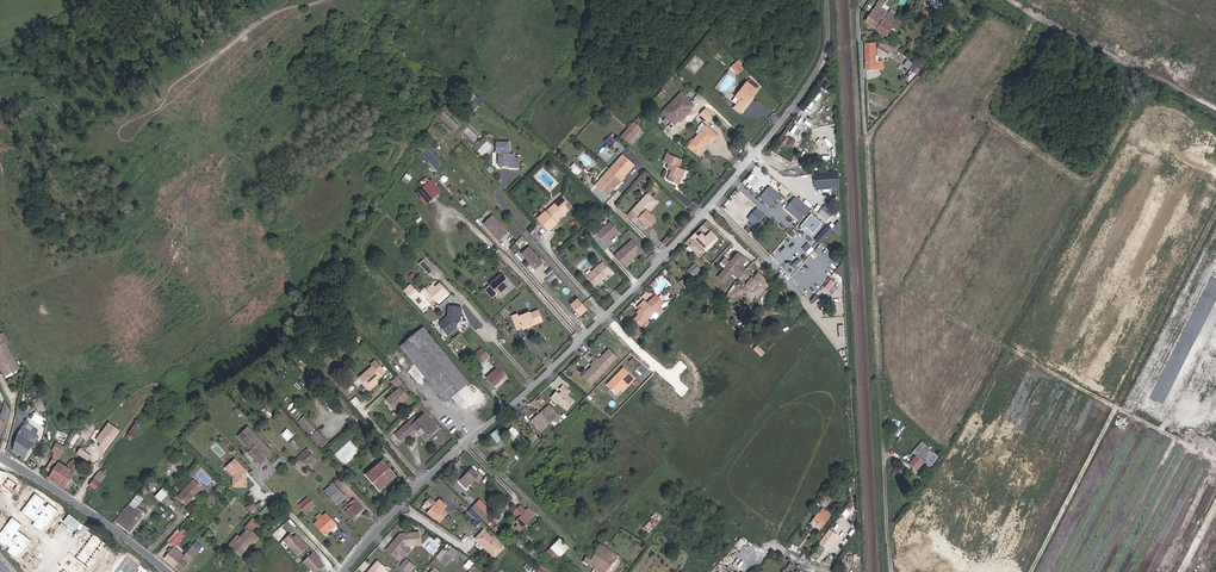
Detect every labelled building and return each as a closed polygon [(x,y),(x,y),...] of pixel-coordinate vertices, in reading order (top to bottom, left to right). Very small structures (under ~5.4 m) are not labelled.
[(903,22),(876,4),(865,20),(887,35),(892,27),(896,30),(903,22)] [(884,44),(881,42),(878,46),(889,53),(893,47),(885,41),(884,44)] [(876,69),(875,44),(866,44),(866,69),(876,69)] [(902,63),(906,66),(911,60),(908,57),(906,56),(902,63)] [(736,59),(729,66),(735,71),(739,67),(738,67),(741,64),(736,59)] [(906,66),(909,69),(915,62),(911,60),(906,66)] [(750,95),(754,89),(745,81),(731,97),(734,100),(736,100),(730,107),(736,112),(743,103),(742,102),(749,94),(750,95)] [(678,89),(671,82),(659,95),(666,102),(678,89)] [(465,107),(472,99),(470,97),(468,96),(471,94),(464,89),(456,99),(465,107)] [(683,118),(690,110),(689,109),(690,107),(694,103),(681,91),(663,110),(676,122),(680,118),(681,117),(683,118)] [(713,112),(706,105),(701,111),(707,117),(713,112)] [(637,128),(631,122),(620,135),(626,140),(637,128)] [(693,130),(695,132),(702,124),(699,122),(693,130)] [(702,124),(695,132),(685,145),(696,153),(704,143),(706,144),(715,134),(702,124)] [(231,141),(233,144),(236,142),(236,141),(238,140),(234,134),(229,137),(232,141),(231,141)] [(610,146),(616,140),(609,134),(604,141),(610,146)] [(791,144),(795,139),(789,135),(785,140),(791,144)] [(511,141),(495,140),(494,153),(500,153),(499,167),(519,168),(520,158),(515,158),(515,153),(510,153),(511,141)] [(704,143),(696,153),(698,155),(706,144),(704,143)] [(672,170),(670,174),(669,174),(667,179),(680,184),(682,176),(684,177),(686,171),(676,167),(679,158),(665,152),(662,160),(671,164),(671,165),(668,164),(666,168),(672,170)] [(625,155),(597,185),(608,195),(614,188),(613,187),(617,182),(619,185),(626,177),(624,175),(628,171),(629,172),(636,165),(625,155)] [(582,170),(574,163),(571,166),(579,173),(582,170)] [(406,173),(402,179),(408,183),(412,176),(406,173)] [(747,181),(753,184),(758,177),(751,173),(747,181)] [(417,193),(433,211),(448,198),(432,180),(417,193)] [(771,207),(781,194),(769,185),(759,197),(771,207)] [(647,192),(627,215),(643,230),(648,225),(651,225),(655,220),(655,217),(648,212),(658,202),(647,192)] [(562,196),(546,209),(545,209),(536,216),(547,229),(559,219),(557,217),(560,215),(561,216),(565,213),(564,212),(570,206),(562,196)] [(801,221),(810,208),(794,196),(784,209),(801,221)] [(747,218),(756,225),(765,213),(757,206),(747,218)] [(827,220),(833,212),(823,206),(818,214),(827,220)] [(507,232),(493,216),(484,224),(498,240),(507,232)] [(597,233),(605,243),(615,235),(614,234),(615,233),(617,233),(620,231),(611,221),(597,233)] [(708,227),(704,224),(692,237),(704,249),(717,236),(708,227)] [(814,239),(820,244),(833,228),(827,224),(814,239)] [(701,257),(707,251),(704,249),(692,237),(686,243),(689,246),(686,248),(690,252),(693,249),(701,257)] [(72,238),(69,240),(75,253),(79,251),(72,238)] [(629,257),(631,259),(641,251),(631,239),(614,254),(622,263),(629,257)] [(808,242),(803,248),(810,253),(815,247),(808,242)] [(417,252),(412,247),(409,250),(414,255),(417,252)] [(535,269),(542,263),(528,248),(521,254),(535,269)] [(728,261),(723,267),(716,275),(723,281),(731,272),(732,270),(737,274),(745,281),(744,281),(749,286),(754,280),(748,275),(750,272),(745,268),(744,269),(738,264),(740,262),(737,260),(740,256),(735,252),(728,261)] [(317,253),(310,260),(320,270),(327,263),(317,253)] [(718,262),(723,267),(728,261),(723,256),(718,262)] [(624,265),(631,259),(629,257),(622,263),(624,265)] [(429,274),(433,271),(422,260),(418,263),(429,274)] [(594,287),(612,272),(603,260),(586,276),(594,287)] [(696,277),(702,270),(695,263),(688,269),(696,277)] [(498,295),(510,284),(501,274),(489,285),(498,295)] [(557,277),(554,274),(547,280),(550,283),(557,277)] [(436,302),(448,292),(439,283),(435,287),(432,283),(430,285),(426,289),(425,287),(420,291),(430,301),(433,298),(436,302)] [(409,296),(416,290),(411,284),(404,290),(409,296)] [(661,301),(654,294),(644,302),(638,308),(635,311),(636,312),(631,317),(638,325),(653,311),(653,312),(658,306),(661,301)] [(585,307),(577,299),(568,307),(577,318),(584,311),(582,310),(585,307)] [(442,326),(450,334),(458,327),(458,323),(462,320),(462,306),(450,305),(449,317),(443,322),(444,324),(442,326)] [(528,311),(517,315),(516,313),(511,315),(516,327),(530,321),(532,321),(533,323),(541,320),(536,309),(529,312),(528,311)] [(640,330),(635,324),(629,330),(634,335),(640,330)] [(836,334),(844,334),(844,325),(836,325),(836,334)] [(469,382),(424,327),(400,347),(445,402),(459,390),(466,398),(472,393),(466,385),(469,382)] [(1,333),(0,334),(0,370),(3,377),(19,369),(1,333)] [(474,354),(478,360),(487,352),(483,347),(474,354)] [(619,358),(610,350),(600,360),(599,358),(592,365),(593,367),(583,377),(591,385),(619,358)] [(487,352),(478,360),(480,363),(490,355),(487,352)] [(494,386),(507,375),(497,363),(493,366),(495,369),(486,377),(494,386)] [(323,378),(312,366),(306,371),(317,384),(323,378)] [(372,366),(358,377),(361,381),(363,380),(364,383),(363,383),(366,387),(371,383),(375,384),(376,379),(380,375),(372,366)] [(627,379),(628,381),(633,376),(623,366),(606,383),(615,392),(619,388),(627,379)] [(395,383),(399,380),(396,376),(390,381),(393,385),(395,383)] [(620,390),(628,381),(627,379),(619,388),(620,390)] [(400,388),(386,400),(390,405),(392,404),(393,406),(392,407),(395,411),(400,407),(405,408),(405,402),(409,399),(400,388)] [(558,393),(552,398),(566,414),(575,406),(569,399),(572,396),(566,388),(562,392),(564,394),(561,396),(558,393)] [(350,400),(355,407),(361,402),(356,396),(350,400)] [(311,432),(337,407),(327,397),(302,423),(311,432)] [(7,419),(9,409),(4,400),(1,415),(2,417),(7,419)] [(550,405),(532,421),(542,433),(560,417),(550,405)] [(23,418),(25,411),(18,409),(16,416),(23,418)] [(394,435),(400,442),(415,429),(417,431),(422,427),(431,436),(438,430),(424,414),(412,425),(409,422),(394,435)] [(103,447),(117,427),(107,420),(95,437),(98,439),(99,442),(98,444),(103,447)] [(138,421),(126,437),(131,441),(143,425),(138,421)] [(897,434),(900,427),(893,424),(891,432),(897,434)] [(507,431),(519,444),(525,438),(512,425),(507,431)] [(288,427),(281,433),(288,440),(294,434),(288,427)] [(431,436),(422,427),(417,431),(426,441),(431,436)] [(503,438),(496,429),(490,434),(497,443),(503,438)] [(322,448),(329,442),(318,430),(312,436),(322,448)] [(242,444),(251,436),(248,432),(238,441),(249,452),(253,448),(252,447),(247,449),(242,444)] [(14,448),(26,456),(33,444),(17,434),(14,448)] [(251,436),(242,444),(247,449),(252,447),(253,448),(249,452),(258,462),(265,457),(264,456),(270,450),(261,441),(259,444),(251,436)] [(297,446),(292,440),(289,442),(294,448),(297,446)] [(52,450),(58,453),(63,445),(56,441),(52,450)] [(922,459),(930,448),(922,441),(913,452),(916,455),(910,462),(918,469),(924,461),(922,459)] [(83,456),(86,451),(78,446),(75,451),(83,456)] [(302,459),(310,451),(306,446),(294,457),(296,460),(300,457),(302,459)] [(502,460),(508,454),(505,451),(499,457),(502,460)] [(272,459),(277,466),(284,461),(279,454),(272,459)] [(245,469),(234,458),(227,465),(235,473),(234,486),(245,486),(245,473),(244,473),(244,470),(245,469)] [(62,465),(54,460),(53,459),(46,470),(52,473),(49,479),(56,484),(62,475),(58,472),(62,465)] [(64,489),(79,466),(69,459),(65,464),(63,463),(62,465),(58,472),(62,475),(56,484),(64,489)] [(380,489),(395,476),(383,461),(367,475),(380,489)] [(473,487),(482,478),(472,468),(459,481),(466,488),(470,484),(473,487)] [(95,478),(101,482),(107,475),(101,470),(95,478)] [(96,489),(101,482),(95,478),(90,485),(96,489)] [(203,487),(193,479),(177,497),(187,505),(203,487)] [(337,504),(346,495),(333,481),(324,490),(337,504)] [(161,501),(169,493),(162,486),(154,495),(161,501)] [(826,507),(837,493),(833,490),(831,493),(828,490),(819,502),(826,507)] [(170,494),(169,493),(161,501),(166,506),(172,499),(168,496),(170,494)] [(124,508),(115,520),(120,524),(130,532),(143,516),(135,509),(143,498),(137,494),(126,509),(124,508)] [(305,513),(315,504),(308,497),(298,506),(305,513)] [(351,519),(363,507),(355,498),(343,509),(351,519)] [(448,506),(440,499),(427,512),(434,519),(435,518),(439,522),(448,513),(445,509),(448,506)] [(252,501),(246,507),(250,511),(256,506),(252,501)] [(472,506),(485,518),(489,514),(476,503),(472,506)] [(476,528),(485,518),(472,506),(468,512),(475,519),(471,523),(476,528)] [(524,526),(537,513),(530,506),(521,516),(520,515),(516,518),(524,526)] [(264,516),(269,510),(265,507),(260,513),(264,516)] [(823,527),(832,514),(827,510),(822,507),(813,520),(823,527)] [(657,512),(643,527),(649,532),(660,521),(659,519),(661,517),(657,512)] [(314,524),(324,534),(336,523),(326,513),(323,515),(320,513),(316,517),(319,520),(314,524)] [(258,520),(254,516),(244,527),(246,529),(239,538),(237,536),(228,545),(240,554),(250,542),(252,544),(259,537),(254,533),(260,526),(256,522),(258,520)] [(821,530),(823,527),(813,520),(811,523),(821,530)] [(818,544),(827,549),(837,534),(829,528),(818,544)] [(181,558),(192,545),(191,544),(182,554),(173,546),(182,534),(176,529),(166,540),(172,546),(162,557),(175,567),(182,559),(181,558)] [(504,548),(484,529),(474,538),(495,557),(504,548)] [(206,541),(212,535),(209,531),(203,538),(206,541)] [(392,546),(399,553),(407,544),(419,543),(418,531),(403,533),(402,533),(402,536),(400,537),(392,546)] [(290,533),(284,539),(299,555),(307,546),(296,534),(293,537),(290,533)] [(560,556),(568,548),(560,539),(551,547),(560,556)] [(210,552),(216,544),(212,540),(206,548),(210,552)] [(410,548),(407,544),(399,553),(403,556),(410,548)] [(600,564),(609,550),(605,548),(600,544),(594,552),(590,550),(583,560),(594,568),(598,562),(600,564)] [(196,549),(192,545),(181,558),(182,559),(175,567),(179,570),(196,549)] [(399,553),(392,546),(387,551),(395,558),(399,553)] [(609,550),(600,564),(598,562),(594,568),(601,571),(606,571),(614,561),(615,562),(619,557),(609,550)] [(313,552),(304,560),(316,571),(325,564),(313,552)] [(406,559),(399,567),(405,571),(408,571),(414,566),(406,559)] [(386,569),(378,561),(374,567),(374,570),(373,571),(383,571),(386,569)] [(794,565),(791,562),(786,570),(784,569),(782,571),(790,571),(794,565)]
